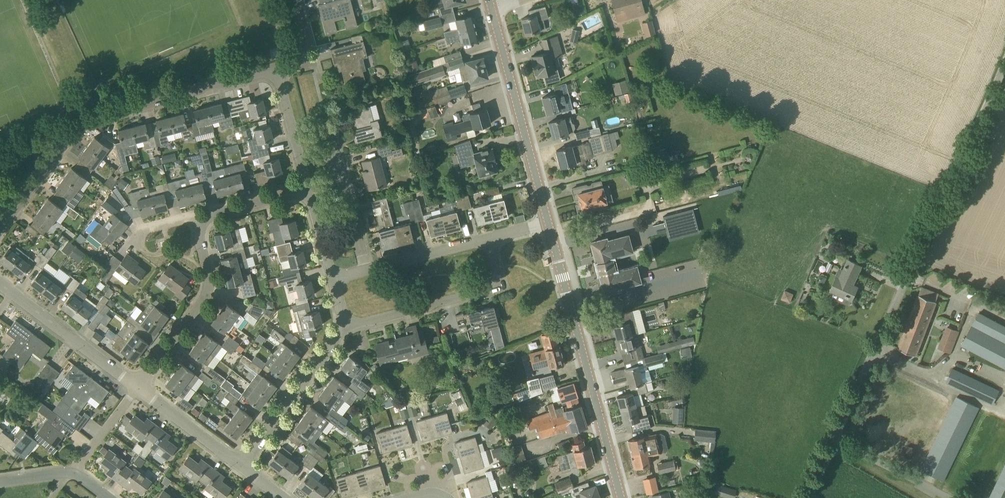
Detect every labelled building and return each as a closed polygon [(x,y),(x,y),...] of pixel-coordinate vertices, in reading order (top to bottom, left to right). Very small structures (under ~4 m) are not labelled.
[(350,0),(337,0),(319,5),(326,34),(334,32),(331,21),(343,18),(346,29),(357,26),(350,0)] [(641,0),(613,0),(612,0),(615,14),(617,21),(645,14),(641,0)] [(525,35),(540,31),(546,29),(543,20),(548,18),(545,6),(534,9),(535,15),(521,19),(525,35)] [(583,7),(576,9),(578,15),(585,14),(583,7)] [(466,34),(465,30),(475,27),(474,21),(475,20),(474,18),(473,17),(472,15),(455,19),(458,28),(444,32),(445,37),(459,33),(460,36),(466,34)] [(425,30),(442,25),(440,17),(423,22),(425,30)] [(645,35),(655,32),(652,19),(641,22),(645,35)] [(479,40),(475,27),(465,30),(466,34),(460,36),(459,33),(445,37),(436,40),(438,49),(451,45),(450,43),(461,40),(462,45),(479,40)] [(580,30),(573,29),(569,42),(576,44),(580,30)] [(555,71),(552,59),(563,55),(558,36),(543,40),(543,41),(539,43),(545,51),(546,53),(531,57),(536,73),(537,72),(538,75),(544,74),(546,82),(560,79),(558,70),(555,71)] [(365,79),(360,59),(368,57),(363,41),(330,49),(335,66),(340,64),(347,88),(346,84),(365,79)] [(446,62),(462,57),(460,51),(446,55),(444,56),(446,62)] [(446,62),(434,66),(418,71),(419,72),(412,74),(409,75),(413,86),(446,75),(445,72),(459,67),(460,72),(462,72),(465,80),(470,79),(471,82),(487,77),(484,66),(486,66),(483,57),(464,63),(462,57),(446,62)] [(416,60),(408,63),(412,72),(420,70),(416,60)] [(613,82),(615,94),(628,91),(625,80),(613,82)] [(570,94),(569,94),(566,83),(554,86),(556,94),(542,97),(544,105),(545,111),(546,111),(546,113),(561,109),(560,109),(567,107),(566,106),(572,104),(570,94)] [(466,93),(463,85),(449,90),(447,86),(431,92),(435,103),(466,93)] [(627,103),(633,101),(630,93),(624,95),(627,103)] [(251,102),(249,96),(227,102),(230,113),(231,116),(240,114),(239,111),(249,109),(251,117),(266,113),(263,99),(251,102)] [(224,115),(221,103),(208,107),(212,122),(219,120),(221,129),(234,126),(231,116),(230,113),(224,115)] [(435,105),(428,108),(430,114),(438,111),(435,105)] [(373,120),(370,106),(358,109),(359,109),(351,111),(356,129),(352,130),(355,143),(382,136),(378,119),(373,120)] [(195,136),(207,133),(214,131),(212,122),(208,107),(194,110),(197,122),(192,123),(195,136)] [(474,128),(491,123),(486,108),(464,115),(462,116),(464,122),(454,125),(453,122),(443,125),(447,139),(449,138),(450,140),(457,138),(456,133),(474,128)] [(170,117),(174,132),(181,130),(183,139),(188,138),(193,137),(195,136),(192,123),(186,125),(183,113),(170,117)] [(169,143),(168,140),(175,139),(174,132),(170,117),(156,120),(159,132),(154,133),(157,146),(160,145),(164,144),(169,143)] [(572,123),(570,117),(564,119),(564,118),(549,122),(553,138),(568,134),(573,132),(575,128),(574,124),(572,123)] [(148,135),(145,123),(132,127),(136,142),(137,147),(144,146),(145,149),(157,146),(154,133),(148,135)] [(241,135),(241,131),(246,131),(245,126),(235,127),(236,135),(241,135)] [(263,148),(262,142),(273,139),(270,126),(255,130),(255,131),(254,131),(252,139),(248,140),(252,154),(253,158),(259,156),(269,154),(267,147),(263,148)] [(121,165),(127,163),(125,154),(131,153),(130,149),(137,147),(136,142),(132,127),(118,130),(121,142),(115,143),(121,165)] [(577,140),(591,136),(589,129),(575,133),(577,140)] [(618,146),(614,132),(608,133),(588,138),(589,142),(580,144),(571,147),(571,146),(556,150),(561,167),(576,163),(575,161),(584,160),(593,157),(593,155),(612,150),(616,147),(618,146)] [(101,158),(109,147),(95,137),(87,147),(101,158)] [(472,154),(468,141),(454,145),(457,154),(459,162),(461,167),(476,163),(480,175),(498,170),(492,148),(472,154)] [(227,154),(239,151),(237,143),(225,147),(227,154)] [(392,150),(390,144),(378,147),(381,157),(392,154),(393,159),(404,156),(402,148),(392,150)] [(90,173),(101,158),(87,147),(79,158),(83,160),(79,165),(77,164),(79,165),(90,173)] [(212,171),(207,152),(200,153),(202,162),(204,168),(205,173),(209,185),(214,183),(218,196),(231,192),(224,168),(212,171)] [(644,152),(638,153),(639,160),(646,159),(644,152)] [(271,160),(269,154),(259,156),(260,163),(263,162),(265,170),(255,173),(258,185),(272,181),(270,175),(282,172),(278,158),(271,160)] [(159,156),(151,158),(153,165),(161,163),(159,156)] [(386,185),(379,157),(363,162),(365,169),(363,170),(363,172),(365,171),(370,189),(368,189),(368,190),(386,185)] [(231,192),(244,189),(241,176),(247,175),(244,163),(224,168),(231,192)] [(90,173),(79,165),(75,170),(72,167),(64,178),(78,189),(87,177),(90,173)] [(121,178),(124,174),(123,172),(121,166),(121,165),(115,172),(121,178)] [(193,202),(206,199),(203,186),(209,185),(205,173),(186,178),(193,202)] [(111,174),(108,178),(115,183),(117,179),(111,174)] [(67,204),(78,189),(64,178),(56,188),(60,191),(56,196),(54,194),(54,195),(56,196),(79,213),(67,204)] [(122,178),(117,184),(123,189),(128,183),(122,178)] [(193,202),(186,178),(167,183),(171,195),(176,193),(180,206),(193,202)] [(576,205),(579,216),(594,212),(593,210),(598,209),(599,210),(608,207),(602,181),(592,184),(587,186),(587,185),(572,189),(575,200),(577,199),(578,200),(579,200),(580,203),(578,203),(579,204),(576,205)] [(155,212),(168,209),(165,196),(171,195),(167,183),(156,186),(157,190),(150,192),(149,192),(151,197),(155,212)] [(104,184),(99,190),(106,196),(111,189),(104,184)] [(499,193),(498,187),(485,190),(489,203),(488,203),(493,220),(508,216),(504,199),(503,199),(501,193),(499,193)] [(142,216),(155,212),(151,197),(149,192),(150,192),(149,188),(139,190),(129,193),(132,205),(138,203),(142,216)] [(99,192),(94,199),(100,203),(105,196),(99,192)] [(109,194),(101,204),(113,214),(121,203),(109,194)] [(465,209),(471,207),(468,195),(462,196),(465,209)] [(79,213),(56,196),(52,201),(49,198),(41,209),(55,219),(62,209),(75,219),(79,213)] [(459,211),(465,209),(462,196),(455,198),(459,211)] [(394,227),(386,197),(371,202),(373,208),(380,206),(382,213),(386,229),(379,231),(383,249),(398,245),(394,227)] [(418,221),(424,220),(419,199),(412,201),(418,221)] [(418,221),(412,201),(403,203),(406,214),(409,213),(411,223),(418,221)] [(478,224),(493,220),(488,203),(473,207),(478,224)] [(46,232),(55,219),(41,209),(33,219),(36,222),(33,227),(31,225),(31,226),(39,232),(43,235),(46,232)] [(446,232),(461,228),(456,211),(441,215),(446,232)] [(128,225),(113,214),(98,233),(110,243),(120,231),(122,233),(128,225)] [(430,236),(446,232),(441,215),(426,219),(430,236)] [(271,232),(282,229),(284,237),(299,234),(295,220),(283,223),(281,217),(267,220),(271,232)] [(398,245),(414,241),(409,223),(394,227),(398,245)] [(35,237),(39,232),(31,226),(29,224),(25,229),(35,237)] [(244,248),(239,228),(214,235),(218,248),(230,245),(231,251),(244,248)] [(631,250),(627,235),(606,241),(606,238),(591,242),(605,293),(619,289),(619,287),(640,281),(636,267),(618,271),(614,255),(631,250)] [(79,261),(85,251),(67,240),(61,250),(79,261)] [(291,253),(288,243),(290,242),(290,241),(285,243),(276,245),(277,250),(280,262),(281,262),(285,275),(300,271),(298,266),(306,264),(303,250),(291,253)] [(57,250),(56,249),(52,246),(45,255),(37,265),(42,268),(31,283),(42,291),(54,275),(44,267),(57,250)] [(11,268),(23,252),(17,247),(13,252),(9,248),(0,260),(11,268)] [(224,273),(240,269),(244,268),(249,266),(244,248),(231,251),(233,257),(221,260),(224,273)] [(37,265),(45,255),(40,252),(34,260),(23,252),(11,268),(22,276),(33,261),(37,265)] [(626,253),(628,266),(638,264),(636,252),(626,253)] [(127,254),(116,268),(129,279),(135,284),(145,271),(133,262),(134,260),(127,254)] [(855,282),(862,266),(849,260),(840,279),(837,278),(831,291),(829,296),(850,306),(852,300),(852,301),(858,287),(851,284),(853,281),(855,282)] [(190,288),(184,284),(188,278),(170,265),(159,278),(167,284),(177,292),(175,294),(182,299),(190,288)] [(113,272),(108,268),(101,278),(106,282),(112,274),(113,272)] [(246,275),(244,268),(240,269),(224,273),(228,286),(240,283),(242,289),(254,286),(251,274),(246,275)] [(303,283),(300,271),(285,275),(278,277),(279,283),(282,285),(286,284),(288,292),(297,290),(299,297),(295,298),(297,305),(308,302),(307,296),(314,294),(311,280),(303,283)] [(64,283),(54,275),(42,291),(52,299),(63,285),(68,288),(76,279),(71,275),(64,283)] [(822,275),(818,282),(824,285),(828,278),(822,275)] [(73,315),(81,303),(81,304),(84,300),(87,296),(81,291),(76,288),(80,282),(76,279),(68,288),(73,292),(62,306),(73,315)] [(276,279),(268,281),(270,288),(277,286),(276,279)] [(244,298),(253,295),(256,294),(254,286),(242,289),(244,298)] [(936,302),(939,294),(922,288),(898,349),(917,355),(938,302),(936,302)] [(785,290),(782,299),(791,303),(794,294),(785,290)] [(97,305),(94,308),(99,312),(105,304),(109,299),(104,295),(97,305)] [(152,303),(154,305),(148,314),(162,325),(169,316),(162,311),(165,306),(155,299),(152,303)] [(83,323),(94,308),(84,300),(81,304),(81,303),(73,315),(83,323)] [(663,302),(656,303),(657,308),(661,307),(661,311),(665,310),(663,302)] [(243,317),(239,313),(226,303),(219,313),(231,323),(237,327),(245,318),(243,317)] [(99,312),(104,316),(110,308),(105,304),(99,312)] [(135,319),(142,309),(137,306),(130,315),(135,319)] [(494,306),(490,308),(483,309),(482,308),(481,308),(481,310),(463,314),(463,313),(455,315),(460,332),(467,330),(466,324),(471,323),(471,325),(482,322),(484,330),(499,326),(497,317),(499,316),(497,310),(495,310),(494,306)] [(266,308),(263,312),(270,317),(275,311),(266,308)] [(307,314),(305,308),(293,311),(296,323),(298,328),(300,337),(316,333),(314,327),(322,324),(319,311),(307,314)] [(639,308),(632,310),(638,332),(645,331),(639,308)] [(142,310),(135,319),(130,315),(127,320),(145,333),(148,329),(155,334),(162,325),(148,314),(143,311),(142,310)] [(247,311),(243,317),(245,318),(253,325),(258,319),(247,311)] [(617,339),(638,334),(632,311),(612,316),(614,326),(613,326),(617,339)] [(104,316),(99,312),(95,317),(100,321),(101,321),(103,317),(104,316)] [(980,312),(962,346),(1004,369),(1004,325),(980,312)] [(224,333),(231,323),(219,313),(211,323),(224,333)] [(93,330),(100,321),(95,317),(88,326),(93,330)] [(16,320),(6,332),(15,339),(2,356),(0,355),(0,368),(4,371),(11,362),(34,332),(33,332),(32,333),(16,320)] [(127,320),(123,325),(133,332),(127,341),(128,342),(141,352),(148,343),(141,338),(145,333),(127,320)] [(951,354),(959,331),(946,326),(938,349),(951,354)] [(275,330),(271,335),(281,342),(281,341),(282,342),(285,338),(285,337),(275,330)] [(97,344),(96,342),(101,336),(95,331),(90,339),(97,344)] [(428,353),(422,331),(422,334),(400,339),(401,341),(397,342),(397,341),(396,341),(396,342),(384,345),(383,343),(375,345),(381,365),(388,363),(388,362),(409,356),(409,358),(428,353)] [(42,359),(51,347),(34,334),(35,333),(34,332),(11,362),(20,369),(33,352),(42,359)] [(215,356),(219,350),(214,346),(217,342),(204,332),(197,342),(215,356)] [(563,363),(555,332),(547,334),(547,333),(545,333),(546,334),(542,335),(545,350),(530,354),(533,368),(549,364),(550,367),(563,363)] [(127,341),(117,333),(116,333),(112,338),(115,341),(112,345),(113,347),(120,353),(121,351),(134,361),(141,352),(128,342),(127,341)] [(644,357),(638,334),(617,339),(620,352),(634,349),(637,359),(644,357)] [(294,344),(299,339),(294,335),(290,341),(294,344)] [(235,349),(239,343),(229,336),(225,341),(235,349)] [(680,340),(682,347),(689,345),(695,344),(693,337),(687,338),(680,340)] [(502,339),(494,342),(494,344),(496,350),(504,346),(502,339)] [(232,353),(235,349),(225,341),(222,345),(222,346),(225,348),(232,353)] [(281,342),(273,352),(278,357),(291,366),(299,355),(287,346),(282,342),(281,341),(281,342)] [(220,385),(226,379),(208,365),(215,356),(197,342),(190,352),(207,365),(203,370),(213,377),(212,379),(220,385)] [(239,344),(235,349),(241,353),(244,348),(239,344)] [(692,356),(690,347),(680,349),(682,355),(685,354),(687,356),(687,357),(692,356)] [(647,366),(664,361),(662,353),(644,358),(647,366)] [(258,373),(262,368),(252,361),(244,355),(240,360),(246,364),(256,371),(258,373)] [(256,356),(252,361),(262,368),(265,364),(264,363),(265,363),(256,356)] [(352,382),(361,389),(365,384),(360,380),(368,370),(349,356),(341,367),(355,377),(351,381),(352,382)] [(291,366),(278,357),(270,368),(283,377),(291,366)] [(38,375),(44,379),(53,367),(47,363),(38,375)] [(198,376),(194,373),(181,363),(173,374),(191,388),(199,377),(208,384),(212,379),(202,372),(198,376)] [(90,377),(74,364),(65,376),(73,383),(61,400),(69,406),(70,406),(92,377),(91,376),(90,377)] [(639,371),(638,365),(625,369),(625,370),(622,371),(621,370),(611,373),(613,383),(614,383),(628,379),(630,387),(643,384),(642,382),(651,381),(651,379),(649,370),(648,369),(639,371)] [(51,384),(60,372),(53,367),(44,379),(51,384)] [(993,405),(1000,390),(953,368),(946,383),(993,405)] [(263,377),(258,373),(250,384),(268,397),(276,386),(263,376),(263,377)] [(189,410),(193,405),(183,398),(191,388),(173,374),(165,385),(183,398),(179,402),(189,410)] [(519,401),(531,396),(557,386),(554,374),(527,381),(529,388),(516,393),(519,401)] [(348,387),(334,376),(326,386),(339,396),(345,401),(346,401),(354,391),(358,395),(357,396),(361,400),(366,393),(361,389),(352,382),(348,387)] [(100,403),(109,391),(92,378),(93,377),(92,377),(70,406),(69,406),(61,417),(66,421),(79,431),(90,416),(85,412),(82,416),(78,413),(91,396),(100,403)] [(238,399),(242,394),(233,387),(234,385),(226,379),(220,385),(228,392),(238,399)] [(651,381),(645,383),(647,391),(653,389),(651,381)] [(681,382),(672,385),(675,395),(684,392),(681,382)] [(580,406),(576,396),(577,396),(573,383),(558,388),(563,401),(562,401),(564,407),(563,407),(565,411),(580,405),(580,406)] [(648,392),(647,391),(645,383),(643,384),(630,387),(631,393),(617,397),(621,411),(644,405),(641,394),(648,392)] [(259,408),(268,397),(250,384),(242,394),(247,398),(259,408)] [(345,401),(339,396),(326,386),(318,397),(332,407),(328,412),(339,420),(342,415),(337,411),(345,401)] [(460,390),(452,394),(457,405),(465,402),(460,390)] [(244,428),(252,417),(235,404),(238,399),(228,392),(225,396),(230,400),(226,405),(236,412),(232,418),(244,428)] [(390,396),(381,404),(386,408),(397,404),(390,396)] [(522,407),(533,403),(531,396),(519,401),(522,407)] [(943,481),(948,472),(979,408),(957,397),(922,470),(943,481)] [(54,455),(61,446),(58,443),(65,435),(59,430),(66,421),(61,417),(43,403),(38,410),(46,415),(38,424),(38,426),(40,428),(32,437),(38,441),(54,455)] [(587,426),(580,405),(565,411),(563,407),(555,409),(550,411),(550,412),(527,420),(529,428),(536,426),(539,438),(568,429),(568,432),(571,431),(587,426)] [(644,405),(621,411),(624,424),(627,424),(629,431),(655,424),(652,414),(647,415),(644,405)] [(346,426),(339,420),(328,412),(325,417),(323,416),(311,406),(303,417),(316,426),(315,427),(322,432),(330,421),(335,425),(342,431),(346,426)] [(407,408),(409,417),(417,415),(415,406),(407,408)] [(503,407),(495,410),(499,420),(507,418),(503,407)] [(194,408),(191,412),(197,416),(200,412),(194,408)] [(401,410),(400,410),(403,419),(409,417),(407,408),(406,408),(401,410)] [(372,413),(374,424),(389,421),(386,410),(372,413)] [(202,412),(198,417),(204,421),(208,417),(202,412)] [(437,437),(452,432),(446,412),(431,417),(437,437)] [(144,422),(134,415),(131,419),(126,415),(121,422),(126,426),(125,427),(142,439),(144,437),(149,440),(159,427),(147,418),(144,422)] [(342,415),(339,420),(346,426),(347,419),(342,415)] [(483,418),(480,422),(487,427),(493,418),(488,415),(485,419),(483,418)] [(218,423),(209,417),(205,422),(215,430),(219,425),(236,438),(244,428),(232,418),(227,424),(221,419),(218,423)] [(315,427),(316,426),(303,417),(295,427),(308,437),(315,427)] [(422,441),(437,437),(431,417),(416,421),(422,441)] [(397,448),(413,444),(407,424),(392,429),(397,448)] [(14,456),(17,452),(24,458),(38,441),(32,437),(21,427),(15,435),(17,437),(14,441),(2,431),(3,429),(0,427),(0,445),(14,456)] [(168,459),(177,447),(167,440),(170,436),(159,427),(149,440),(153,444),(151,446),(168,459)] [(382,453),(397,448),(392,429),(376,433),(382,453)] [(715,442),(716,431),(695,429),(694,440),(711,442),(715,442)] [(298,445),(302,440),(291,432),(287,437),(298,445)] [(366,432),(362,437),(367,441),(371,436),(366,432)] [(656,434),(628,441),(631,453),(648,449),(648,450),(653,448),(656,448),(659,448),(656,434)] [(477,444),(475,437),(455,443),(460,458),(480,452),(477,444)] [(324,457),(328,452),(310,439),(306,443),(312,448),(317,452),(324,457)] [(569,440),(561,442),(558,443),(559,448),(571,445),(569,440)] [(585,448),(583,441),(572,445),(573,451),(566,453),(557,456),(562,472),(571,470),(570,468),(577,466),(594,461),(592,453),(592,451),(591,449),(590,446),(585,448)] [(356,452),(369,449),(367,442),(354,446),(356,452)] [(103,446),(99,451),(104,455),(108,450),(103,446)] [(279,470),(288,458),(292,453),(283,446),(280,447),(268,462),(279,470)] [(502,446),(494,449),(496,457),(504,454),(502,446)] [(267,447),(264,451),(272,458),(275,453),(267,447)] [(306,466),(317,452),(312,448),(301,462),(306,466)] [(649,457),(658,455),(656,448),(653,448),(648,450),(648,449),(631,453),(634,467),(651,463),(649,457)] [(118,481),(128,468),(123,464),(125,462),(109,449),(108,450),(104,455),(100,461),(109,468),(106,472),(118,481)] [(325,458),(324,457),(317,452),(306,466),(311,470),(318,460),(322,463),(325,458)] [(464,473),(484,467),(480,452),(460,458),(464,473)] [(513,466),(517,465),(527,461),(524,453),(514,457),(510,458),(513,466)] [(139,456),(134,463),(140,468),(145,460),(139,456)] [(203,481),(213,468),(201,459),(198,463),(189,456),(180,468),(196,480),(198,478),(203,481)] [(289,478),(299,466),(288,458),(279,470),(289,478)] [(706,458),(698,459),(700,467),(707,466),(706,458)] [(674,461),(674,460),(657,464),(659,473),(676,469),(674,461)] [(163,462),(158,468),(164,473),(169,467),(163,462)] [(371,490),(386,485),(380,466),(365,470),(371,490)] [(989,497),(1004,497),(1004,466),(989,497)] [(132,471),(128,468),(118,481),(129,490),(132,486),(142,493),(151,481),(134,469),(132,471)] [(231,488),(221,481),(224,477),(213,468),(203,481),(207,485),(205,487),(219,497),(223,497),(231,488)] [(497,468),(491,470),(494,478),(500,476),(497,468)] [(357,494),(371,490),(365,470),(351,474),(357,494)] [(309,493),(318,481),(308,473),(298,485),(309,493)] [(357,494),(351,474),(336,478),(342,497),(343,497),(357,494)] [(165,476),(161,482),(167,486),(171,480),(165,476)] [(471,497),(491,492),(487,476),(467,482),(471,497)] [(555,494),(561,492),(568,489),(572,487),(574,487),(570,477),(554,483),(557,489),(554,490),(555,494)] [(318,481),(309,493),(315,497),(322,497),(324,497),(329,497),(335,490),(330,487),(329,488),(318,481)] [(588,481),(574,487),(572,487),(576,497),(600,497),(598,493),(599,493),(600,491),(598,487),(597,486),(596,487),(595,485),(590,487),(588,481)] [(656,484),(644,487),(645,494),(658,491),(656,484)] [(736,490),(720,485),(717,494),(729,497),(734,497),(736,490)]
